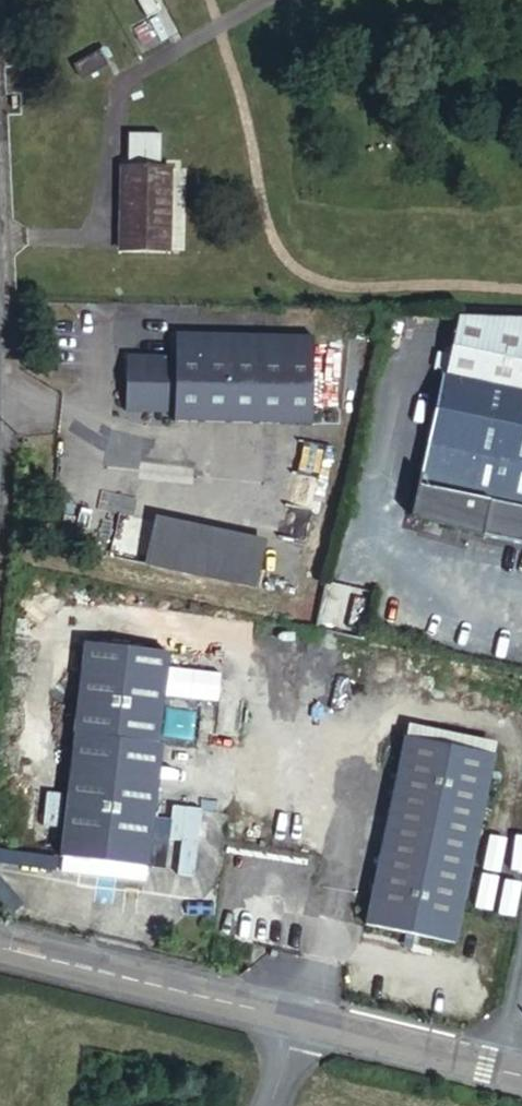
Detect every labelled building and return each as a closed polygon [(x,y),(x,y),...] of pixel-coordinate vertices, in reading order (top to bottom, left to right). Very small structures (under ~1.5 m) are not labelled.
[(82,53),(89,69),(114,57),(106,40),(82,53)] [(127,129),(126,157),(159,158),(160,130),(127,129)] [(168,160),(119,159),(115,243),(165,244),(168,160)] [(442,371),(412,512),(481,532),(482,529),(521,538),(521,314),(458,313),(445,372),(442,371)] [(177,352),(128,351),(126,405),(176,406),(175,415),(313,418),(315,331),(177,328),(177,352)] [(297,465),(325,467),(327,445),(298,443),(297,465)] [(303,538),(318,477),(287,469),(272,530),(303,538)] [(156,515),(147,558),(253,580),(262,538),(156,515)] [(174,655),(89,646),(62,861),(149,871),(167,747),(161,747),(168,697),(172,670),(174,655)] [(172,670),(168,697),(222,705),(226,678),(172,670)] [(493,749),(407,731),(365,919),(451,939),(493,749)] [(510,1090),(505,1105),(521,1105),(521,1093),(510,1090)]
